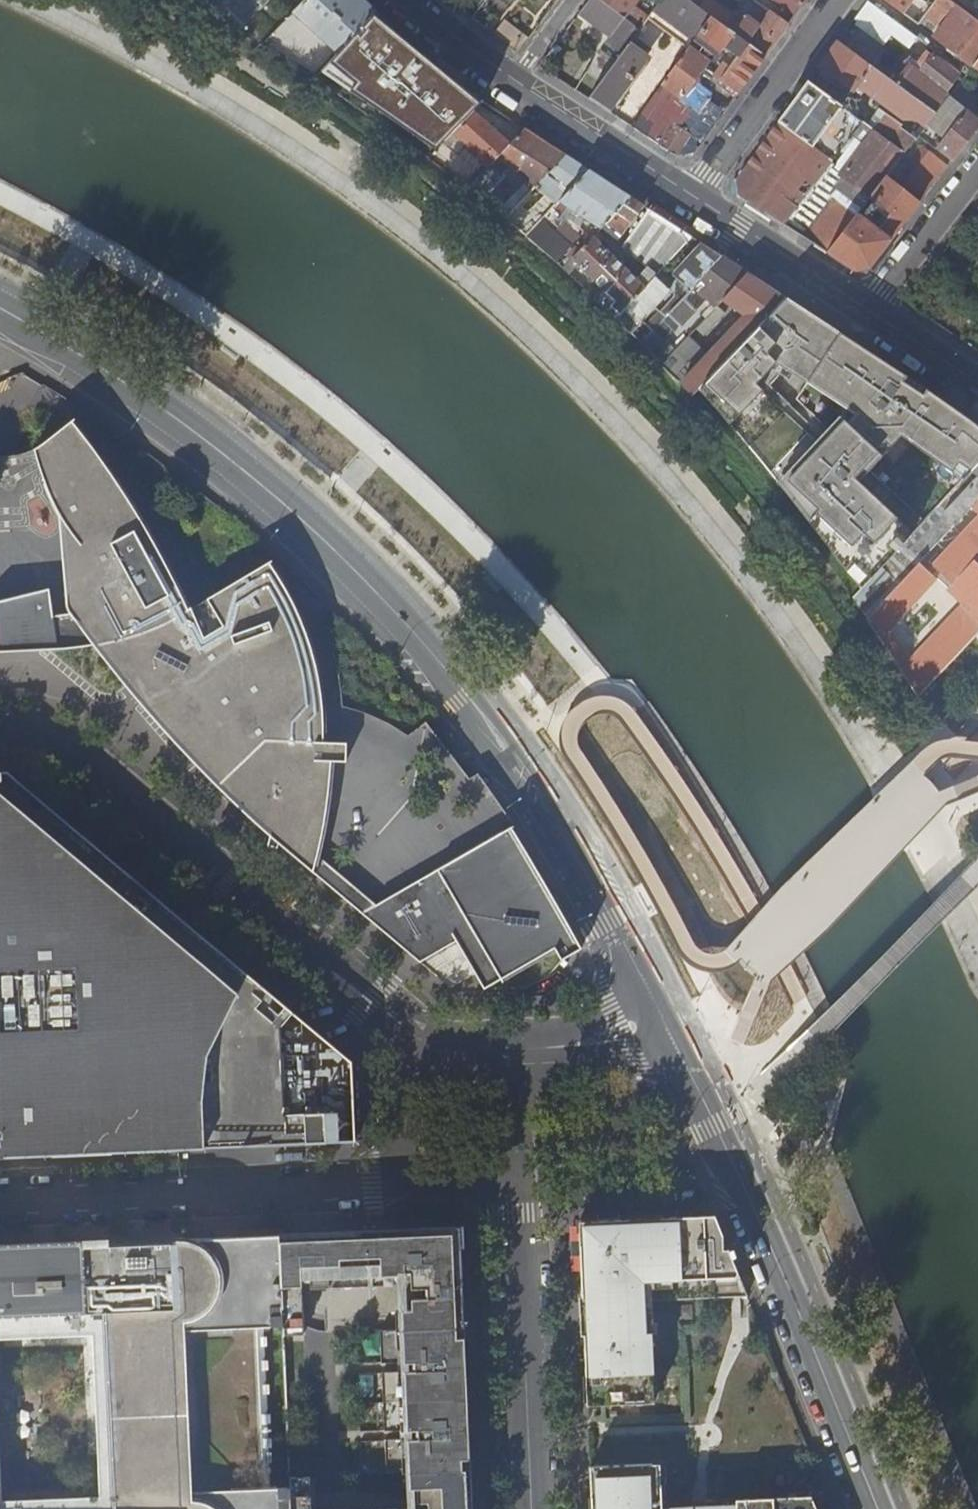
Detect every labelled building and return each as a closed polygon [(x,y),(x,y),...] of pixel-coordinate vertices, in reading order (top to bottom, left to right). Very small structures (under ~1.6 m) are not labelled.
[(377,15),(361,0),(306,0),(295,11),(338,54),(377,15)] [(460,9),(468,0),(450,0),(460,9)] [(631,43),(635,37),(640,31),(624,19),(599,0),(591,0),(579,15),(609,38),(614,31),(631,43)] [(624,19),(638,0),(599,0),(624,19)] [(635,37),(653,51),(665,34),(688,50),(712,18),(688,1),(687,0),(662,0),(640,31),(635,37)] [(954,5),(948,0),(937,0),(930,9),(918,25),(931,35),(954,5)] [(930,9),(937,0),(918,0),(930,9)] [(909,48),(915,38),(874,7),(860,27),(884,46),(892,35),(909,48)] [(934,38),(947,48),(970,17),(957,7),(934,38)] [(718,9),(712,18),(729,31),(733,25),(729,22),(731,18),(718,9)] [(742,19),(732,33),(765,58),(785,30),(788,26),(770,13),(757,30),(742,19)] [(977,56),(977,23),(974,20),(970,17),(947,48),(970,66),(977,56)] [(688,50),(663,84),(682,98),(714,56),(727,50),(737,57),(725,73),(720,69),(715,77),(738,94),(765,58),(732,33),(729,31),(712,18),(688,50)] [(518,54),(528,41),(506,24),(496,38),(518,54)] [(935,116),(922,106),(896,86),(838,42),(828,56),(819,68),(853,94),(861,84),(909,120),(910,118),(925,129),(935,116)] [(648,57),(630,44),(618,60),(589,100),(608,112),(648,57)] [(402,89),(416,101),(442,73),(419,54),(409,46),(392,62),(411,80),(402,89)] [(457,84),(442,73),(416,101),(389,131),(395,135),(429,160),(445,143),(452,135),(474,112),(483,102),(457,84)] [(859,121),(808,83),(792,104),(779,123),(832,163),(858,130),(863,123),(859,121)] [(959,85),(949,97),(949,98),(966,110),(977,119),(977,100),(959,85)] [(949,98),(949,97),(945,94),(936,87),(922,106),(935,116),(949,98)] [(966,110),(949,98),(935,116),(925,129),(918,137),(935,150),(966,110)] [(712,130),(725,113),(712,104),(705,114),(695,107),(679,129),(673,125),(659,146),(678,158),(694,154),(712,130)] [(445,131),(422,110),(412,121),(429,136),(423,144),(425,146),(440,129),(443,132),(445,131)] [(452,135),(489,168),(511,145),(474,112),(452,135)] [(859,121),(863,123),(905,155),(914,143),(898,130),(901,127),(883,114),(871,122),(863,116),(859,121)] [(661,118),(649,139),(659,146),(673,125),(661,118)] [(783,226),(832,163),(779,123),(735,183),(739,197),(783,226)] [(920,203),(886,178),(897,165),(905,155),(863,123),(858,130),(869,139),(828,193),(837,199),(805,240),(854,272),(869,269),(902,227),(920,203)] [(511,145),(489,168),(485,173),(469,189),(498,213),(505,220),(520,204),(536,188),(566,156),(538,138),(525,130),(511,145)] [(435,163),(469,189),(485,173),(445,143),(429,160),(435,163)] [(886,178),(920,203),(942,175),(947,168),(924,150),(906,172),(897,165),(886,178)] [(525,237),(541,221),(553,209),(590,172),(575,162),(566,156),(536,188),(549,201),(533,217),(520,204),(505,220),(517,230),(525,237)] [(568,207),(601,228),(606,223),(630,198),(600,178),(590,172),(553,209),(560,215),(568,207)] [(644,207),(630,198),(606,223),(620,236),(633,223),(644,207)] [(608,310),(617,320),(622,314),(647,288),(660,274),(693,239),(654,214),(648,210),(643,217),(624,248),(647,270),(637,281),(593,237),(568,263),(575,268),(579,264),(616,302),(608,310)] [(536,245),(555,263),(570,246),(541,221),(525,237),(536,245)] [(688,294),(722,258),(713,252),(702,245),(673,275),(673,279),(683,289),(687,293),(688,294)] [(723,301),(748,275),(731,263),(722,258),(688,294),(687,293),(668,314),(678,324),(681,327),(711,297),(720,305),(723,301)] [(559,266),(562,269),(567,264),(564,261),(559,266)] [(622,314),(634,327),(635,327),(669,291),(659,282),(663,277),(660,274),(647,288),(622,314)] [(672,377),(692,398),(705,384),(786,299),(761,283),(748,275),(723,301),(746,317),(688,378),(679,370),(672,377)] [(668,314),(687,293),(683,289),(662,311),(666,316),(668,314)] [(793,376),(826,325),(824,324),(798,307),(786,299),(705,384),(738,416),(762,391),(755,385),(775,364),(793,376)] [(721,315),(715,310),(707,319),(711,323),(715,319),(717,319),(721,315)] [(617,320),(629,332),(634,327),(622,314),(617,320)] [(674,329),(678,324),(668,314),(666,316),(664,318),(654,330),(661,336),(670,325),(674,329)] [(662,366),(669,374),(711,328),(704,322),(676,351),(662,366)] [(806,384),(839,333),(832,329),(826,325),(793,376),(806,384)] [(636,339),(640,344),(649,335),(645,330),(636,339)] [(649,352),(662,366),(676,351),(661,336),(654,330),(649,335),(640,344),(649,352)] [(885,443),(890,448),(900,437),(963,482),(972,472),(977,466),(977,428),(969,421),(937,398),(928,391),(867,351),(839,333),(806,384),(854,415),(846,424),(843,422),(787,482),(806,500),(797,509),(845,570),(852,563),(870,580),(924,523),(869,471),(881,458),(876,453),(885,443)] [(80,435),(66,417),(28,446),(49,467),(37,475),(44,493),(55,514),(71,538),(76,579),(69,582),(65,586),(63,590),(61,595),(61,600),(63,608),(65,611),(50,614),(44,587),(0,597),(0,652),(46,649),(91,645),(126,684),(166,731),(226,795),(257,826),(313,873),(317,846),(322,820),(326,788),(329,760),(343,759),(344,740),(324,740),(324,739),(320,739),(320,707),(316,677),(311,655),(303,630),(298,618),(269,561),(187,609),(160,554),(146,529),(131,506),(108,473),(80,435)] [(971,509),(977,501),(977,466),(972,472),(977,477),(942,515),(943,516),(955,527),(971,509)] [(852,598),(867,620),(868,619),(919,565),(908,554),(938,521),(943,516),(942,515),(977,477),(972,472),(963,482),(924,523),(870,580),(852,598)] [(938,521),(950,532),(955,527),(943,516),(938,521)] [(908,554),(919,565),(950,532),(938,521),(908,554)] [(977,610),(977,527),(936,572),(977,610)] [(919,565),(868,619),(879,631),(931,576),(919,565)] [(917,695),(918,699),(975,639),(956,620),(904,676),(917,695)] [(229,1146),(241,1145),(352,1140),(348,1060),(6,773),(0,773),(0,1157),(229,1146)] [(440,917),(483,987),(549,986),(583,950),(575,952),(573,953),(502,828),(373,904),(394,920),(405,924),(413,925),(420,924),(431,922),(440,917)] [(739,1277),(736,1269),(715,1216),(577,1222),(580,1296),(588,1296),(588,1301),(589,1309),(581,1309),(582,1331),(583,1346),(591,1345),(591,1352),(591,1359),(583,1360),(585,1405),(646,1403),(643,1313),(637,1313),(637,1309),(636,1282),(712,1278),(739,1277)] [(394,1226),(383,1226),(386,1267),(396,1266),(408,1265),(409,1293),(399,1294),(402,1331),(379,1332),(381,1365),(421,1363),(422,1372),(381,1373),(383,1412),(384,1433),(424,1431),(425,1440),(384,1441),(386,1475),(401,1474),(402,1490),(416,1489),(417,1504),(428,1503),(428,1508),(469,1508),(463,1379),(455,1223),(394,1226)] [(276,1231),(280,1331),(300,1330),(297,1276),(306,1276),(306,1277),(307,1281),(310,1283),(312,1284),(386,1280),(386,1267),(383,1226),(276,1231)] [(280,1331),(276,1231),(250,1233),(251,1257),(227,1258),(226,1234),(223,1234),(223,1238),(195,1239),(195,1235),(0,1245),(0,1508),(289,1508),(288,1492),(287,1478),(280,1331)] [(588,1466),(590,1508),(691,1508),(691,1506),(662,1508),(660,1464),(588,1466)] [(308,1491),(307,1477),(287,1478),(288,1492),(289,1508),(309,1508),(308,1491)] [(811,1496),(711,1500),(709,1508),(817,1508),(811,1496)]
